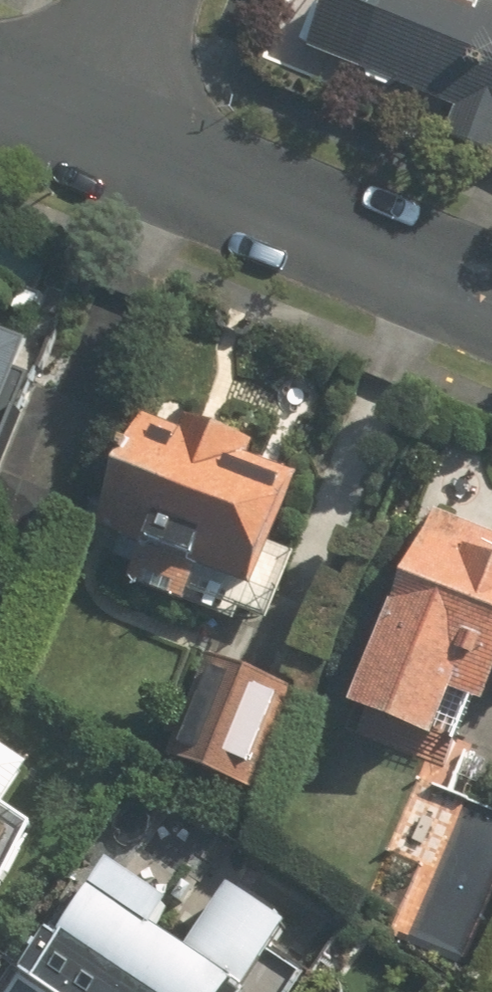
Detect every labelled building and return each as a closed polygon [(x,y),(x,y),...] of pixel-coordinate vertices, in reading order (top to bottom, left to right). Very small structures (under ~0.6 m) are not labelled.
[(302,43),(453,110),(443,132),(491,153),(491,0),(321,0),(302,43)] [(40,352),(0,336),(0,450),(40,352)] [(117,581),(188,608),(204,565),(260,586),(305,465),(152,408),(109,525),(134,534),(117,581)] [(435,512),(353,707),(443,745),(463,698),(491,710),(491,536),(435,512)] [(253,792),(291,690),(212,661),(174,763),(253,792)] [(12,808),(39,773),(0,744),(0,827),(12,808)] [(20,967),(55,991),(233,991),(238,984),(248,991),(292,927),(237,888),(193,951),(159,928),(176,904),(119,864),(67,940),(49,927),(20,967)]
